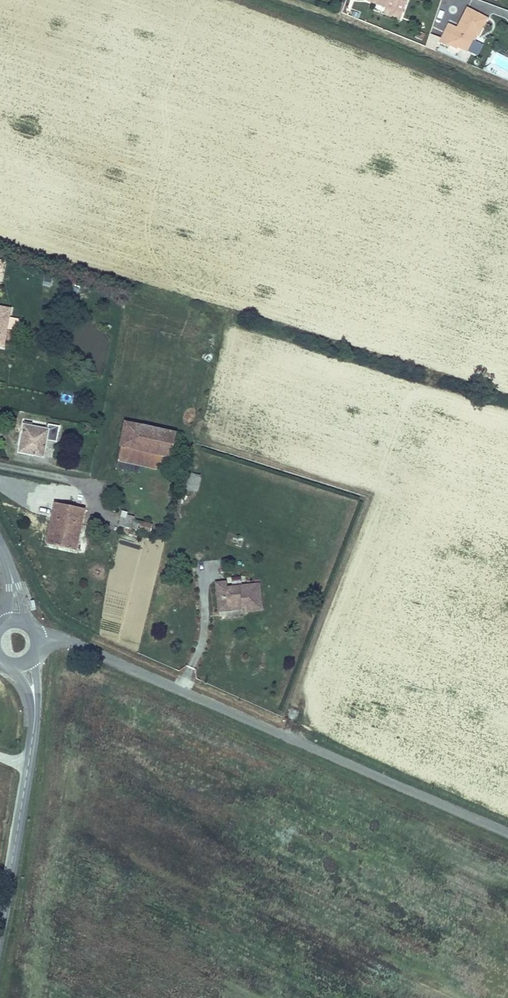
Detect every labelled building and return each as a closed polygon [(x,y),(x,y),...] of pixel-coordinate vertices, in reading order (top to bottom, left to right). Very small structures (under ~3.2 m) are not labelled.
[(407,0),(367,0),(388,8),(401,13),(403,13),(407,0)] [(401,13),(388,8),(385,14),(398,19),(401,13)] [(449,24),(439,41),(449,46),(447,49),(457,54),(460,48),(466,51),(475,34),(478,35),(487,19),(467,8),(457,28),(449,24)] [(433,50),(438,36),(430,33),(426,47),(433,50)] [(3,347),(6,330),(16,332),(18,319),(8,317),(10,309),(0,307),(0,346),(3,347)] [(22,434),(18,452),(43,457),(46,440),(56,442),(59,427),(49,425),(48,430),(26,425),(27,423),(24,422),(22,431),(21,431),(21,433),(22,434)] [(125,422),(120,446),(166,457),(168,457),(173,432),(125,422)] [(166,457),(120,446),(118,460),(164,470),(166,457)] [(196,491),(199,477),(189,475),(186,488),(196,491)] [(75,551),(84,510),(54,504),(46,545),(75,551)] [(122,514),(119,525),(148,533),(150,525),(134,520),(134,518),(122,514)] [(228,584),(242,582),(241,576),(227,578),(228,584)] [(216,583),(219,612),(241,609),(242,612),(261,609),(258,584),(226,588),(225,582),(216,583)] [(220,619),(242,617),(242,612),(241,609),(219,612),(220,619)]
